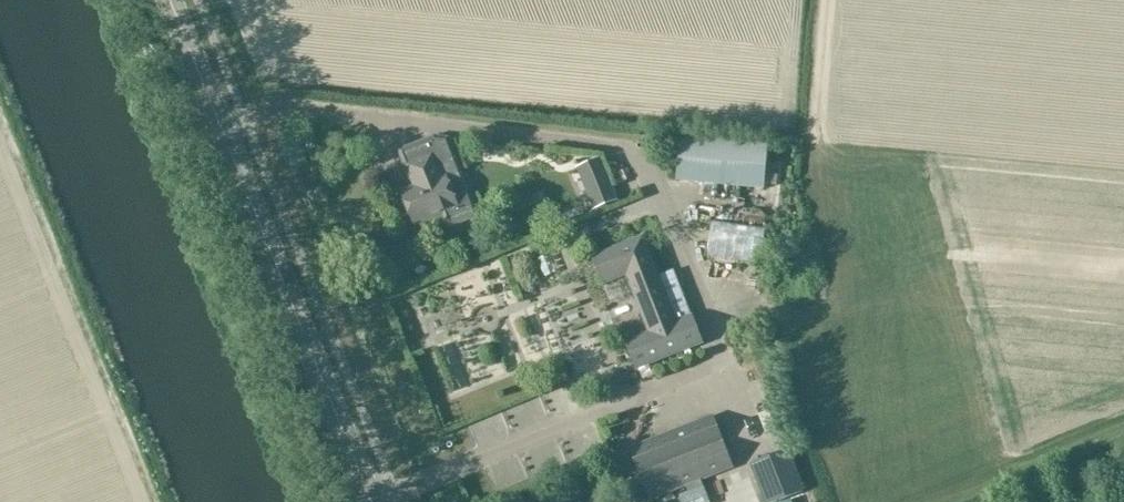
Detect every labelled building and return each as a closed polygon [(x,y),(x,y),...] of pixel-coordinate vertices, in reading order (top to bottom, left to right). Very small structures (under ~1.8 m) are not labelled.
[(434,136),(401,149),(407,165),(408,164),(417,188),(405,193),(418,224),(420,223),(424,234),(477,215),(463,179),(465,178),(449,137),(434,136)] [(680,136),(676,181),(764,190),(768,144),(680,136)] [(600,158),(581,166),(599,209),(618,201),(600,158)] [(761,264),(768,227),(712,219),(707,256),(761,264)] [(653,333),(628,342),(638,367),(704,341),(694,316),(694,317),(678,278),(662,284),(644,238),(593,257),(603,281),(628,272),(653,333)] [(540,342),(555,335),(540,299),(552,294),(534,251),(526,255),(535,276),(522,281),(541,325),(534,328),(540,342)] [(480,376),(492,371),(485,353),(473,358),(480,376)] [(652,501),(735,467),(715,415),(631,450),(644,480),(632,485),(631,481),(618,486),(624,501),(653,501),(652,501)] [(753,463),(768,501),(774,501),(804,490),(789,450),(753,463)] [(727,492),(748,492),(747,478),(727,478),(727,492)]
